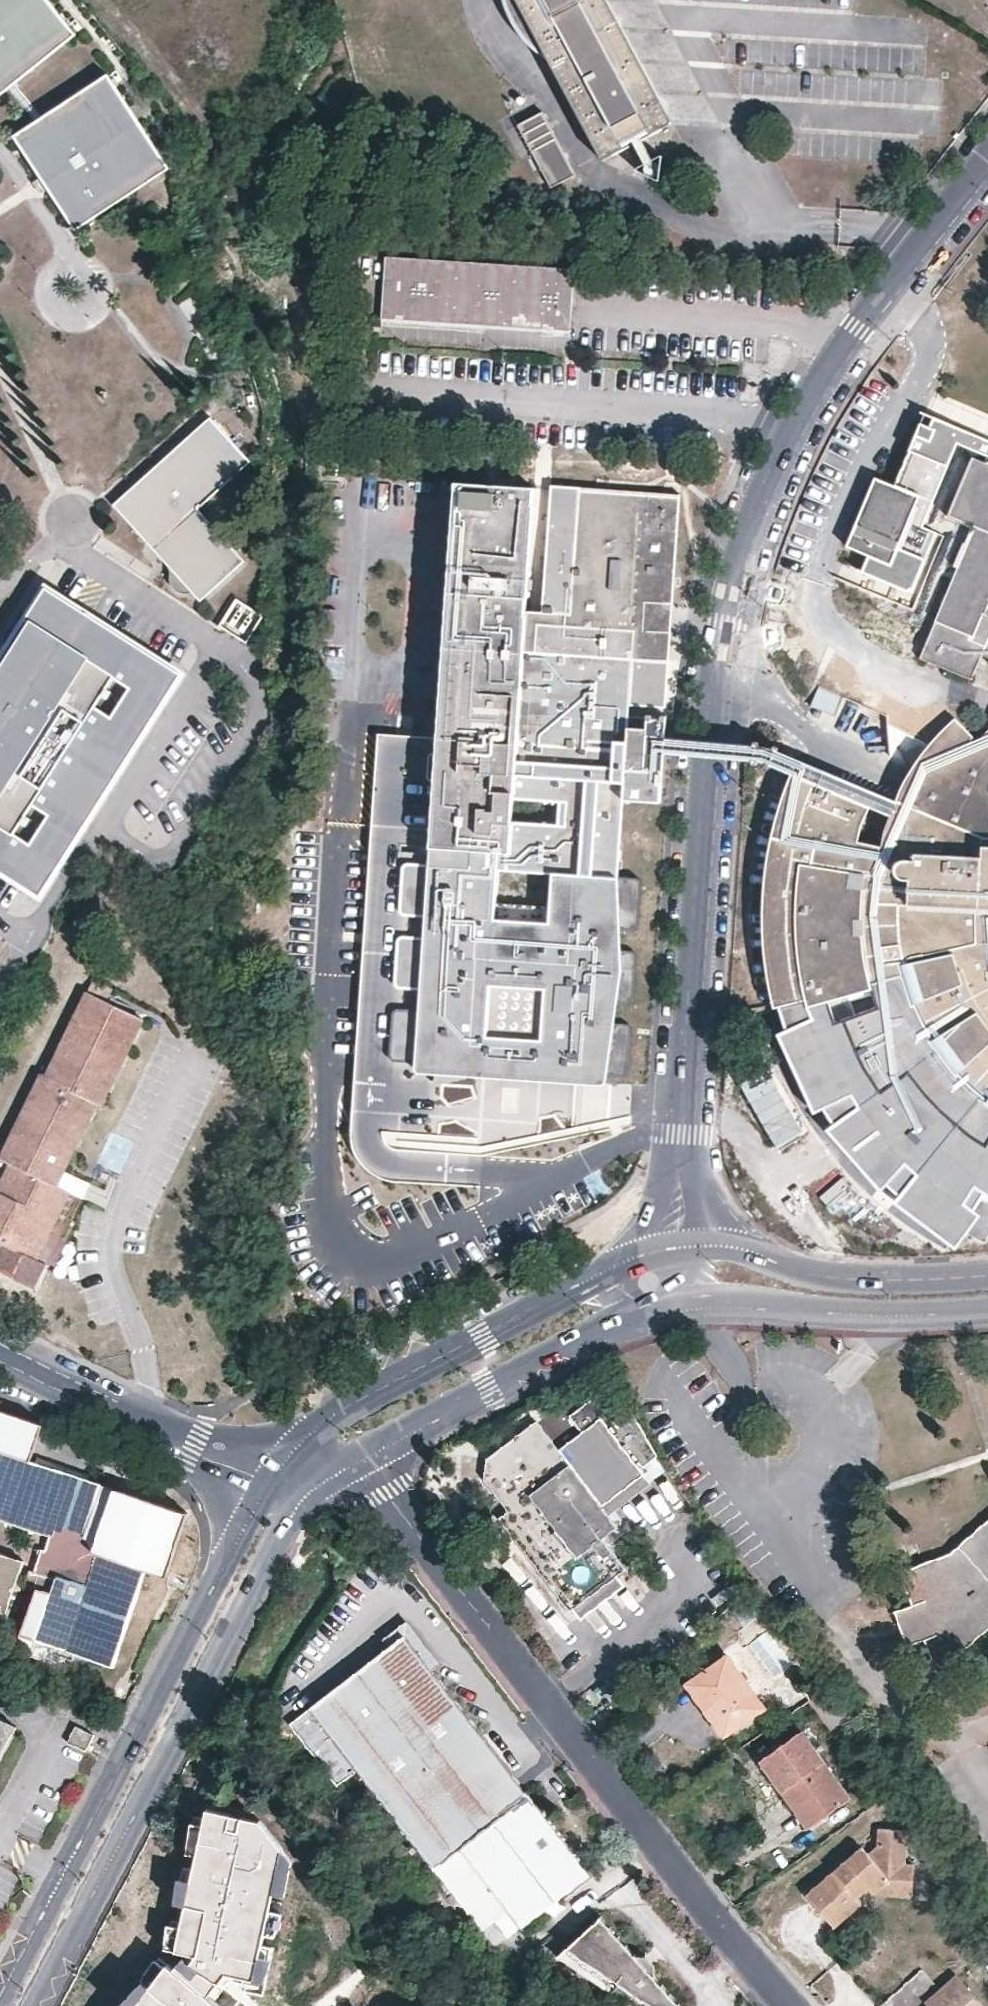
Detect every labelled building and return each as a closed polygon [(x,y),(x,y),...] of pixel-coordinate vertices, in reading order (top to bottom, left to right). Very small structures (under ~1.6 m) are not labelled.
[(48,0),(0,0),(0,96),(75,35),(48,0)] [(504,4),(506,8),(507,12),(509,16),(511,20),(513,24),(515,28),(517,31),(519,35),(521,37),(522,39),(525,42),(528,46),(531,49),(534,51),(538,55),(541,57),(545,60),(550,57),(593,135),(589,137),(601,161),(633,144),(641,140),(672,122),(660,99),(657,101),(605,6),(599,1),(597,0),(503,0),(504,4)] [(982,0),(976,0),(969,4),(979,20),(987,15),(987,10),(982,0)] [(168,169),(109,76),(14,136),(73,230),(168,169)] [(576,174),(542,112),(516,127),(550,188),(576,174)] [(569,332),(573,270),(384,258),(380,320),(541,330),(569,332)] [(248,462),(208,416),(112,506),(165,565),(167,577),(171,586),(175,592),(180,595),(186,596),(192,593),(200,602),(244,562),(199,510),(248,462)] [(986,462),(972,457),(946,516),(973,528),(919,657),(951,670),(957,655),(963,653),(981,661),(983,655),(987,657),(987,461),(986,462)] [(437,738),(430,839),(429,847),(476,850),(475,868),(616,878),(623,766),(623,756),(625,731),(629,659),(659,660),(663,603),(673,604),(677,545),(680,495),(580,489),(571,621),(523,619),(531,488),(453,484),(437,738)] [(55,596),(0,679),(0,871),(38,896),(182,679),(55,596)] [(249,639),(260,609),(229,598),(218,628),(249,639)] [(659,660),(669,661),(673,604),(663,603),(659,660)] [(973,675),(981,661),(963,653),(957,655),(951,670),(972,679),(973,675)] [(664,754),(665,738),(665,716),(647,715),(646,732),(644,757),(644,767),(644,771),(662,772),(664,754)] [(987,730),(971,745),(950,723),(928,744),(906,774),(894,800),(885,821),(783,779),(763,838),(756,870),(753,914),(754,926),(758,990),(764,1012),(795,1003),(797,1010),(863,992),(861,986),(897,979),(905,1009),(910,1007),(920,1031),(927,1041),(923,1045),(948,1078),(954,1074),(968,1090),(980,1099),(976,1105),(987,1113),(987,731),(987,730)] [(646,732),(625,731),(623,756),(644,757),(646,732)] [(430,839),(437,738),(376,735),(368,840),(366,872),(360,971),(380,973),(400,837),(430,839)] [(707,740),(669,738),(668,754),(706,756),(753,759),(753,743),(707,740)] [(772,763),(777,750),(753,743),(753,759),(772,763)] [(777,750),(772,763),(787,770),(783,779),(885,821),(894,800),(777,750)] [(644,757),(623,756),(623,766),(644,767),(644,757)] [(554,1139),(600,1127),(620,977),(616,878),(475,868),(476,850),(429,847),(430,839),(400,837),(380,973),(360,971),(350,1115),(350,1142),(359,1161),(374,1175),(461,1184),(463,1155),(518,1148),(554,1139)] [(764,1012),(795,1078),(817,1113),(839,1139),(896,1201),(953,1244),(979,1210),(974,1206),(983,1191),(987,1193),(987,1113),(976,1105),(980,1099),(968,1090),(954,1074),(948,1078),(923,1045),(927,1041),(920,1031),(910,1007),(905,1009),(897,979),(861,986),(863,992),(797,1010),(795,1003),(764,1012)] [(144,1021),(88,994),(47,1075),(41,1073),(0,1157),(0,1161),(10,1165),(0,1186),(0,1244),(37,1262),(71,1194),(67,1192),(57,1187),(65,1171),(97,1106),(102,1108),(144,1021)] [(769,1072),(740,1089),(775,1146),(803,1130),(769,1072)] [(75,1177),(65,1171),(57,1187),(67,1192),(75,1177)] [(842,1177),(816,1193),(830,1216),(856,1199),(842,1177)] [(37,1262),(0,1244),(0,1276),(33,1292),(46,1266),(37,1262)] [(380,1344),(366,1351),(369,1355),(382,1348),(380,1344)] [(597,1366),(594,1361),(579,1369),(581,1374),(597,1366)] [(560,1449),(537,1420),(486,1459),(483,1477),(509,1511),(500,1518),(570,1609),(625,1568),(601,1537),(616,1526),(601,1506),(642,1473),(639,1469),(656,1455),(634,1413),(619,1426),(596,1396),(570,1416),(583,1432),(560,1449)] [(43,1534),(48,1536),(44,1549),(39,1548),(31,1572),(36,1574),(31,1589),(47,1594),(32,1640),(34,1641),(28,1657),(66,1670),(71,1653),(110,1666),(143,1566),(94,1550),(82,1535),(94,1497),(99,1483),(44,1464),(0,1450),(0,1520),(43,1534)] [(101,1499),(110,1502),(114,1488),(99,1483),(94,1497),(101,1499)] [(187,1512),(114,1488),(110,1502),(94,1550),(143,1566),(166,1574),(187,1512)] [(101,1499),(94,1497),(82,1535),(94,1550),(110,1502),(101,1499)] [(978,1537),(960,1554),(907,1572),(918,1602),(900,1608),(912,1642),(930,1638),(940,1662),(978,1627),(987,1619),(987,1529),(978,1537)] [(48,1536),(43,1534),(39,1548),(44,1549),(48,1536)] [(3,1614),(12,1589),(8,1588),(10,1583),(13,1584),(20,1562),(0,1555),(0,1613),(3,1614)] [(751,1609),(746,1603),(731,1614),(736,1621),(751,1609)] [(758,1618),(751,1609),(736,1621),(743,1630),(758,1618)] [(589,1874),(431,1671),(440,1663),(408,1622),(385,1640),(390,1647),(292,1723),(339,1784),(358,1769),(364,1777),(403,1826),(436,1867),(484,1929),(496,1919),(510,1935),(589,1874)] [(763,1705),(728,1656),(689,1684),(724,1733),(763,1705)] [(603,1726),(619,1713),(612,1705),(596,1717),(603,1726)] [(0,1721),(0,1751),(13,1727),(0,1721)] [(90,1735),(74,1727),(66,1742),(82,1751),(90,1735)] [(850,1797),(802,1731),(763,1758),(785,1789),(793,1784),(818,1819),(850,1797)] [(810,1825),(818,1819),(793,1784),(785,1789),(810,1825)] [(209,1995),(262,1992),(282,1858),(253,1821),(201,1807),(162,1964),(135,2005),(203,2005),(209,1995)] [(429,1873),(436,1867),(403,1826),(396,1831),(429,1873)] [(905,1865),(906,1830),(878,1829),(878,1847),(869,1855),(862,1848),(845,1862),(850,1868),(839,1877),(834,1872),(807,1896),(834,1928),(862,1903),(857,1898),(869,1888),(874,1894),(913,1895),(914,1865),(905,1865)] [(850,1868),(845,1862),(834,1872),(839,1877),(850,1868)] [(600,1916),(555,1956),(632,2005),(680,2005),(600,1916)] [(925,1968),(888,2001),(892,2005),(927,2005),(929,2004),(927,2001),(942,1988),(925,1968)] [(959,1973),(942,1988),(927,2001),(929,2004),(931,2005),(987,2005),(985,2003),(967,1981),(959,1973)]
